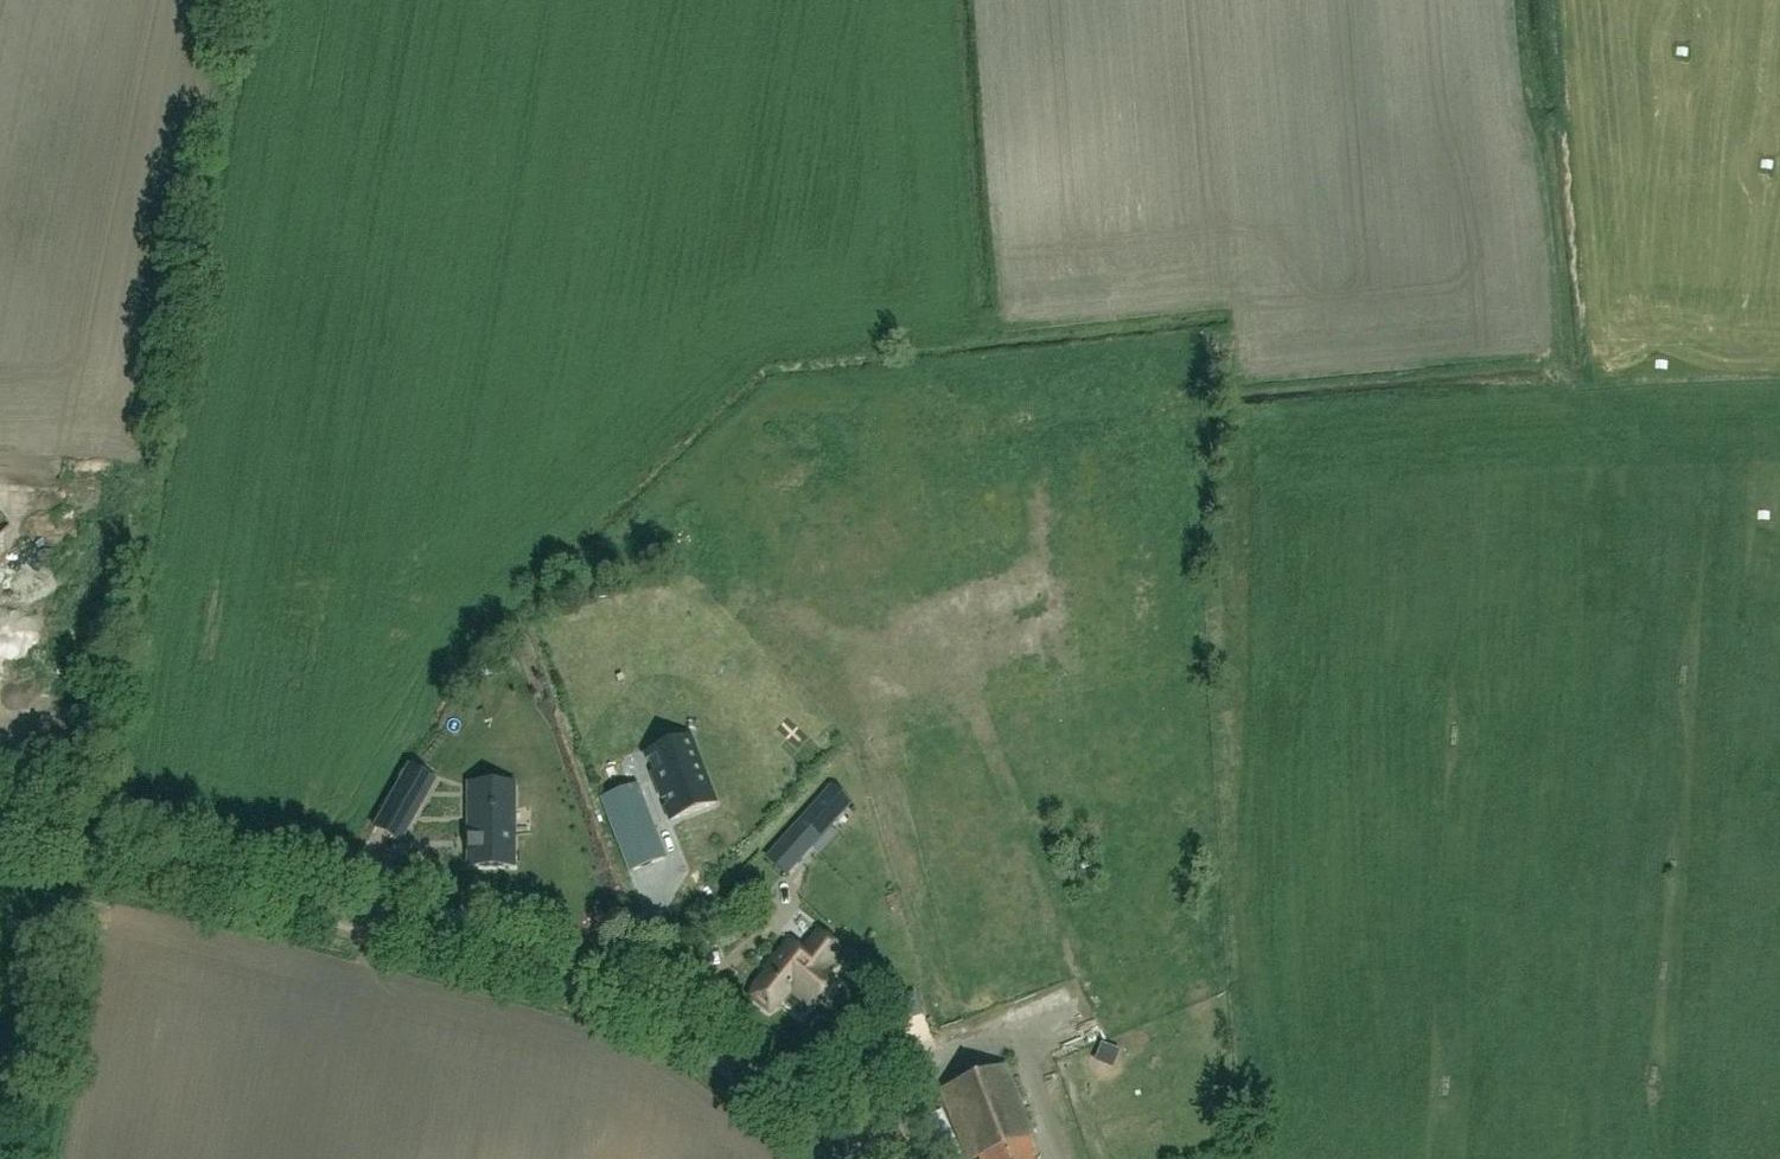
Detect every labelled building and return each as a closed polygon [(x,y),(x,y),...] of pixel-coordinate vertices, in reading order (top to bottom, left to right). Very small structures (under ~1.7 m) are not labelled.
[(30,689),(57,695),(59,685),(32,680),(30,689)] [(856,722),(840,731),(847,744),(863,735),(856,722)] [(671,821),(715,804),(690,738),(645,754),(671,821)] [(422,802),(398,788),(386,809),(411,823),(422,802)] [(832,788),(768,858),(786,874),(849,804),(832,788)] [(513,868),(513,796),(489,796),(489,807),(469,807),(469,838),(466,838),(466,841),(469,841),(469,851),(466,851),(466,853),(469,853),(469,868),(513,868)] [(626,893),(661,880),(634,806),(599,819),(626,893)] [(1073,922),(1054,929),(1058,941),(1078,934),(1073,922)] [(833,979),(825,972),(841,951),(819,933),(802,953),(788,941),(772,961),(774,963),(756,985),(752,996),(769,1010),(779,1004),(780,1004),(783,1000),(799,1014),(804,1014),(812,1003),(813,1003),(833,979)] [(1068,1080),(1082,1123),(1122,1111),(1101,1049),(1068,1060),(1075,1078),(1068,1080)] [(1030,1158),(1035,1156),(1028,1138),(1032,1137),(1005,1067),(941,1092),(967,1158),(1031,1158),(1030,1158)]
